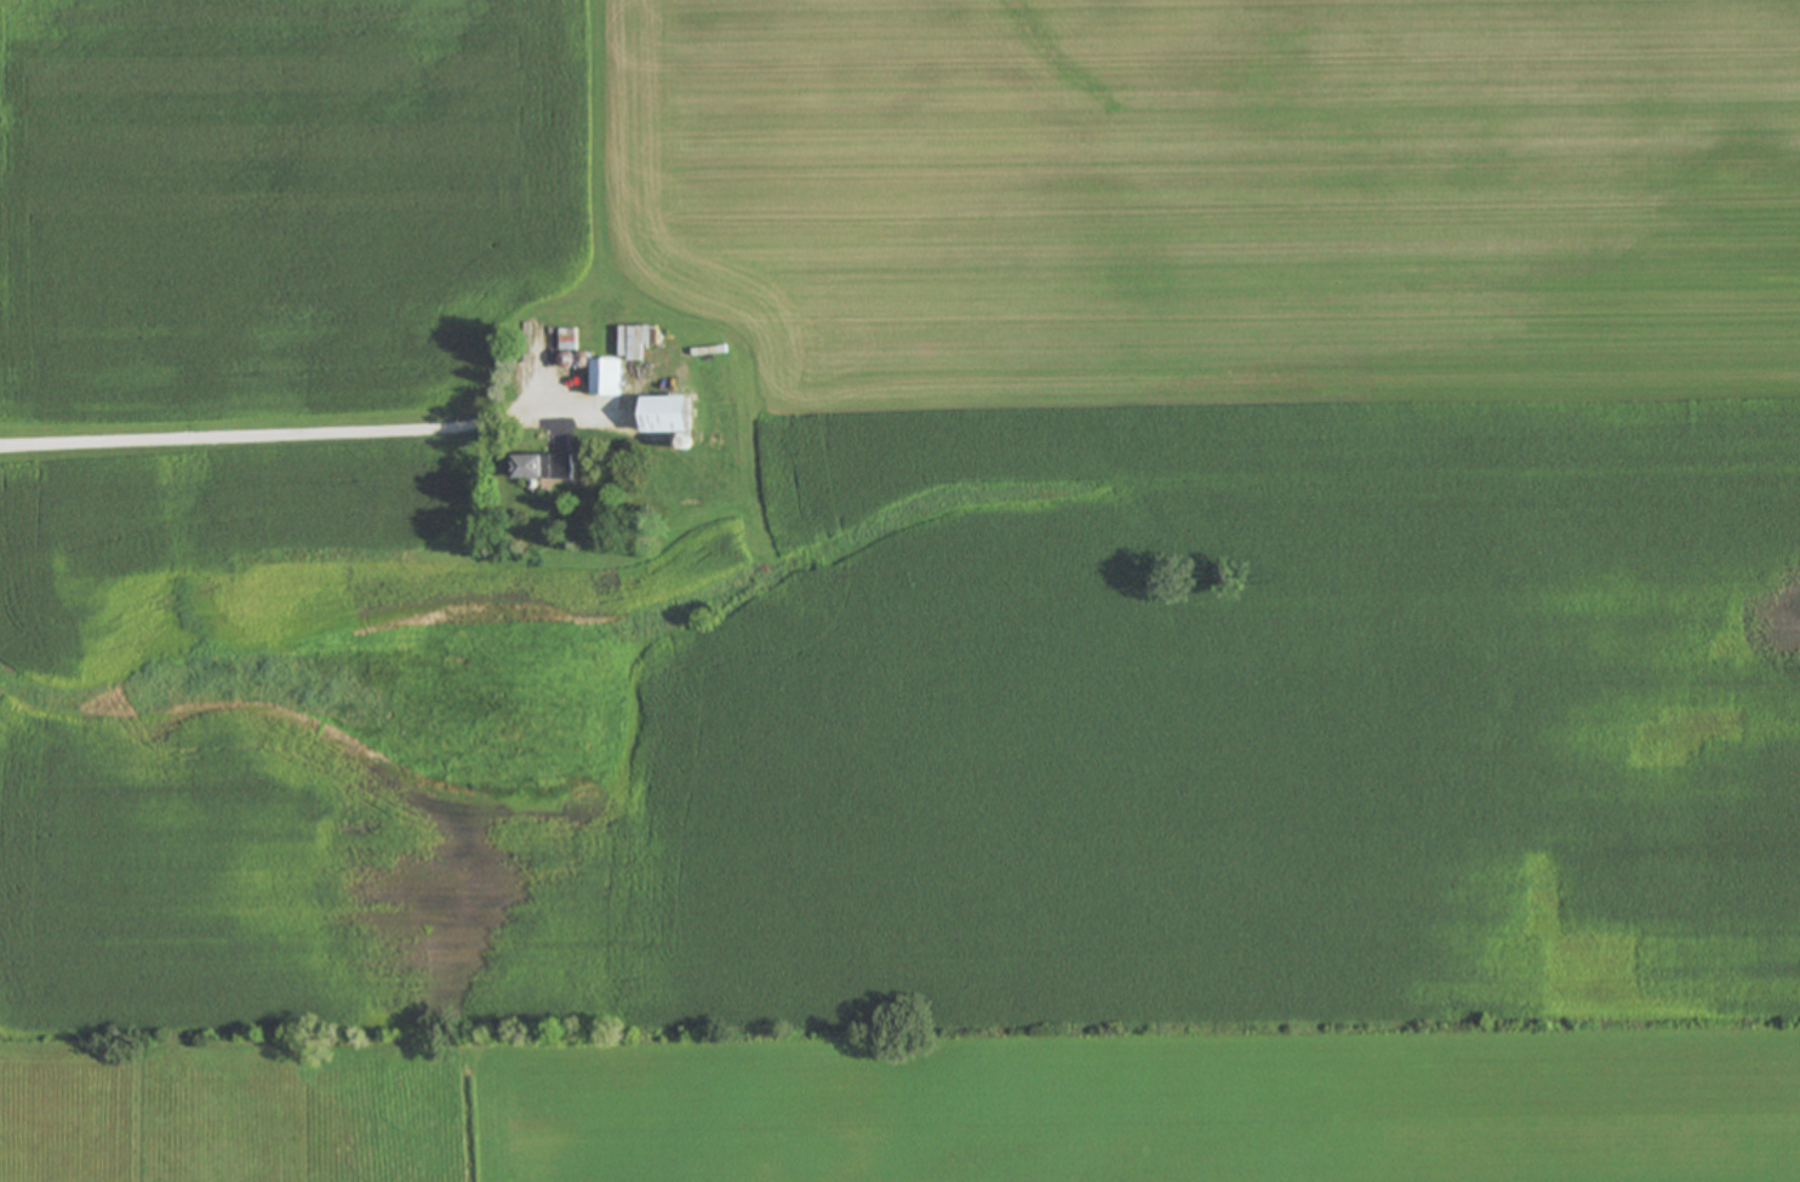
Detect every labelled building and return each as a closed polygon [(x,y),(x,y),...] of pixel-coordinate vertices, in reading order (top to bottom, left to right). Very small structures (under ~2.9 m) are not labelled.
[(627,398),(627,361),(598,361),(598,398),(627,398)] [(698,435),(698,399),(650,399),(650,435),(698,435)] [(577,457),(521,457),(521,481),(577,481),(577,457)]
